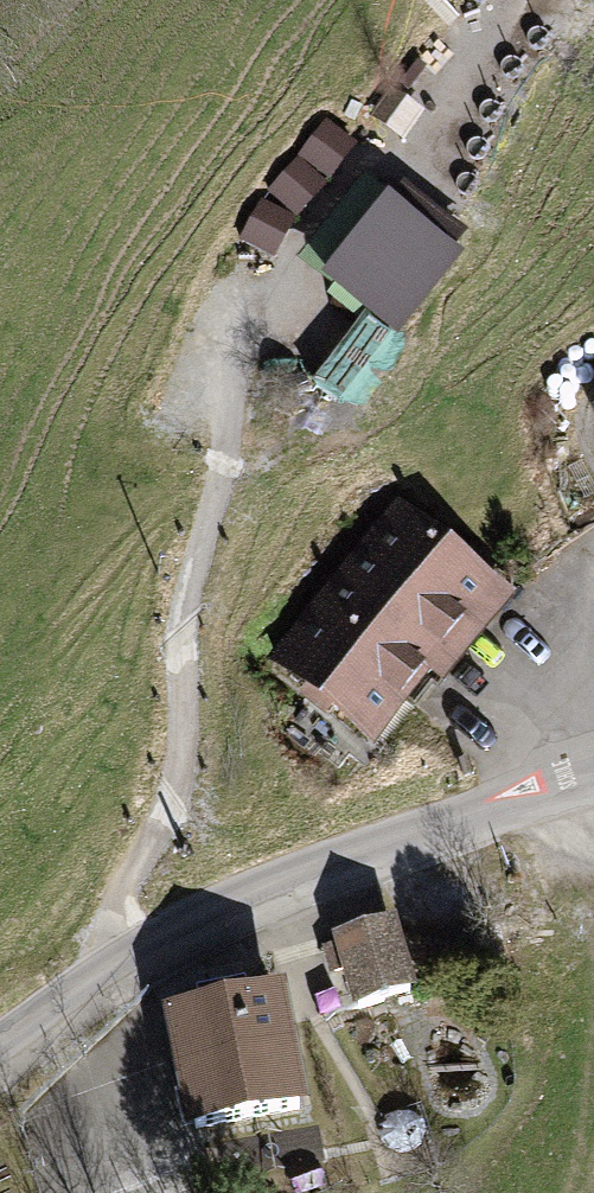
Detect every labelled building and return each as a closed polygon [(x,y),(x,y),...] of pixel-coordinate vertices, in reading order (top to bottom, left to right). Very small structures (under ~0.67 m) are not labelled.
[(301,153),(331,176),(356,145),(327,121),(301,153)] [(297,158),(269,190),(298,215),(325,183),(297,158)] [(466,244),(389,183),(323,267),(400,327),(466,244)] [(260,200),(240,240),(273,257),(293,217),(260,200)] [(403,513),(271,673),(363,749),(420,680),(432,691),(508,599),(403,513)] [(337,940),(333,941),(355,1021),(418,1004),(397,924),(337,940)] [(225,1011),(164,1022),(188,1147),(312,1123),(288,999),(225,1011)]
